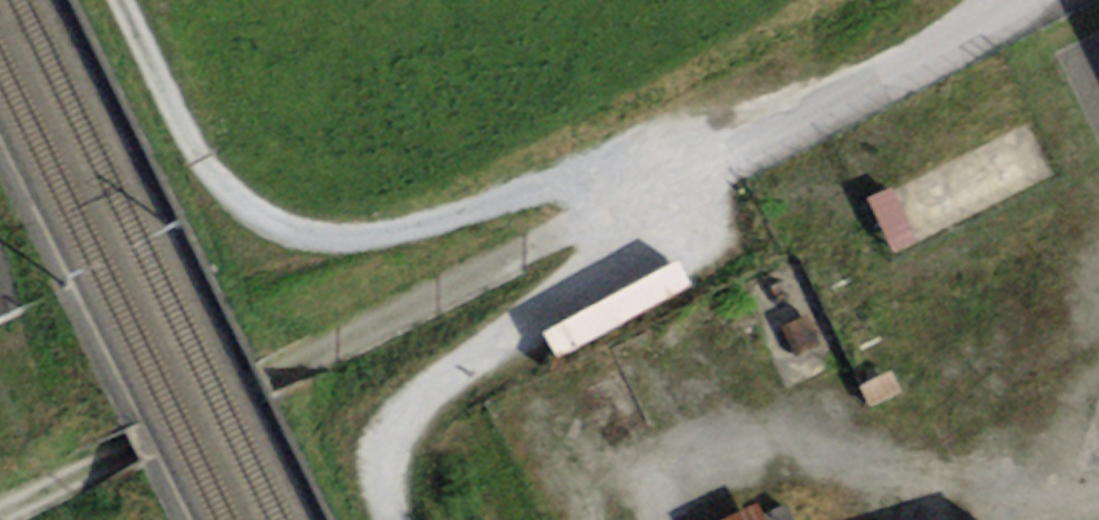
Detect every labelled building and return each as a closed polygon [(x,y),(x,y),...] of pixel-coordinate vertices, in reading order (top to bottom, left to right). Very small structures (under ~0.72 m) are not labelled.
[(766,507),(738,519),(772,519),(766,507)]
